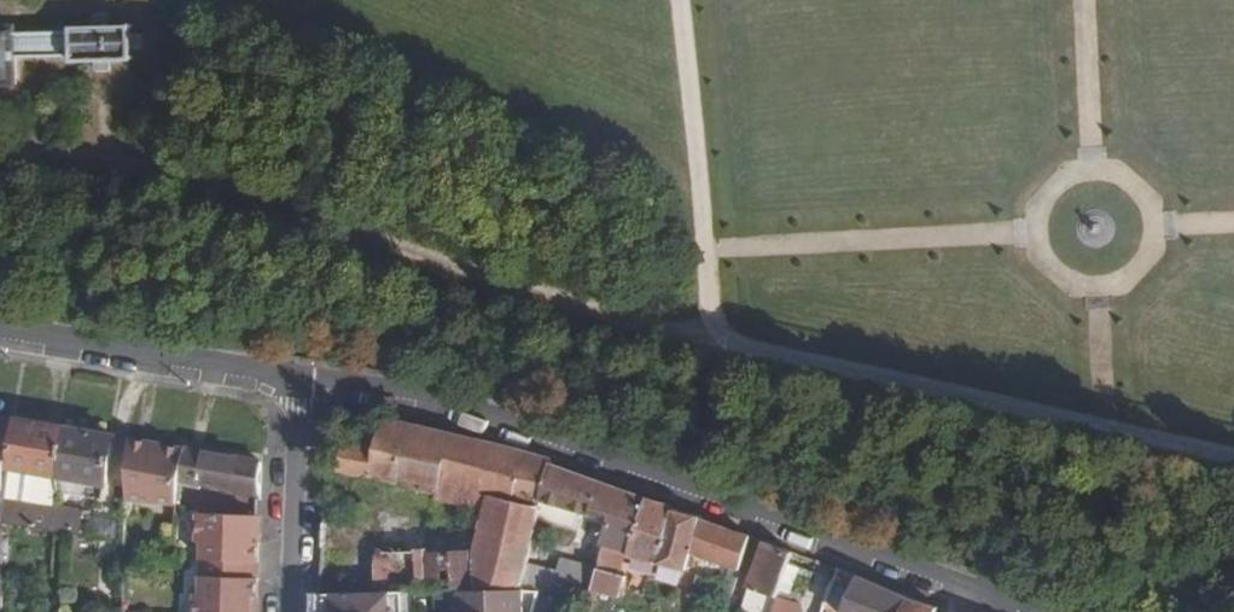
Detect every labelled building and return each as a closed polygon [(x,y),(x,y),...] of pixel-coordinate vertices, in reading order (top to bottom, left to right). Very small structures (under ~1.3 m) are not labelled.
[(16,84),(16,55),(72,54),(72,58),(133,58),(133,26),(74,26),(73,32),(14,33),(14,29),(0,30),(0,84),(16,84)] [(521,588),(551,462),(549,460),(382,417),(379,427),(375,447),(357,442),(345,440),(338,471),(435,495),(434,499),(484,512),(476,549),(473,550),(473,589),(517,588),(521,588)] [(103,500),(115,436),(17,419),(10,468),(62,478),(60,492),(103,500)] [(375,447),(379,427),(362,423),(357,442),(375,447)] [(179,486),(185,448),(127,438),(126,492),(177,500),(179,486)] [(202,485),(259,494),(260,461),(185,448),(179,486),(201,489),(202,485)] [(549,596),(585,606),(601,546),(628,553),(645,497),(551,462),(521,588),(520,589),(538,594),(549,596)] [(654,560),(671,506),(646,496),(645,497),(628,553),(638,555),(654,560)] [(1,498),(1,523),(76,535),(78,519),(87,520),(89,512),(1,498)] [(737,570),(749,536),(671,506),(654,560),(681,568),(685,569),(690,553),(737,570)] [(257,562),(258,533),(253,533),(254,514),(203,513),(201,541),(205,541),(205,559),(257,562)] [(11,551),(12,525),(1,523),(1,551),(11,551)] [(775,597),(790,551),(763,541),(747,587),(775,597)] [(425,552),(426,590),(473,589),(473,550),(425,552)] [(380,552),(381,591),(403,590),(426,590),(425,552),(425,551),(380,552)] [(257,562),(205,559),(203,594),(199,595),(199,611),(250,611),(250,604),(256,604),(257,562)] [(824,602),(831,580),(813,573),(804,593),(824,602)] [(908,596),(857,575),(842,611),(902,611),(908,596)] [(459,589),(459,611),(534,611),(538,594),(520,589),(521,588),(517,588),(473,589),(459,589)] [(319,592),(318,611),(404,611),(403,590),(381,591),(319,592)] [(937,605),(908,596),(902,611),(934,611),(937,605)]
